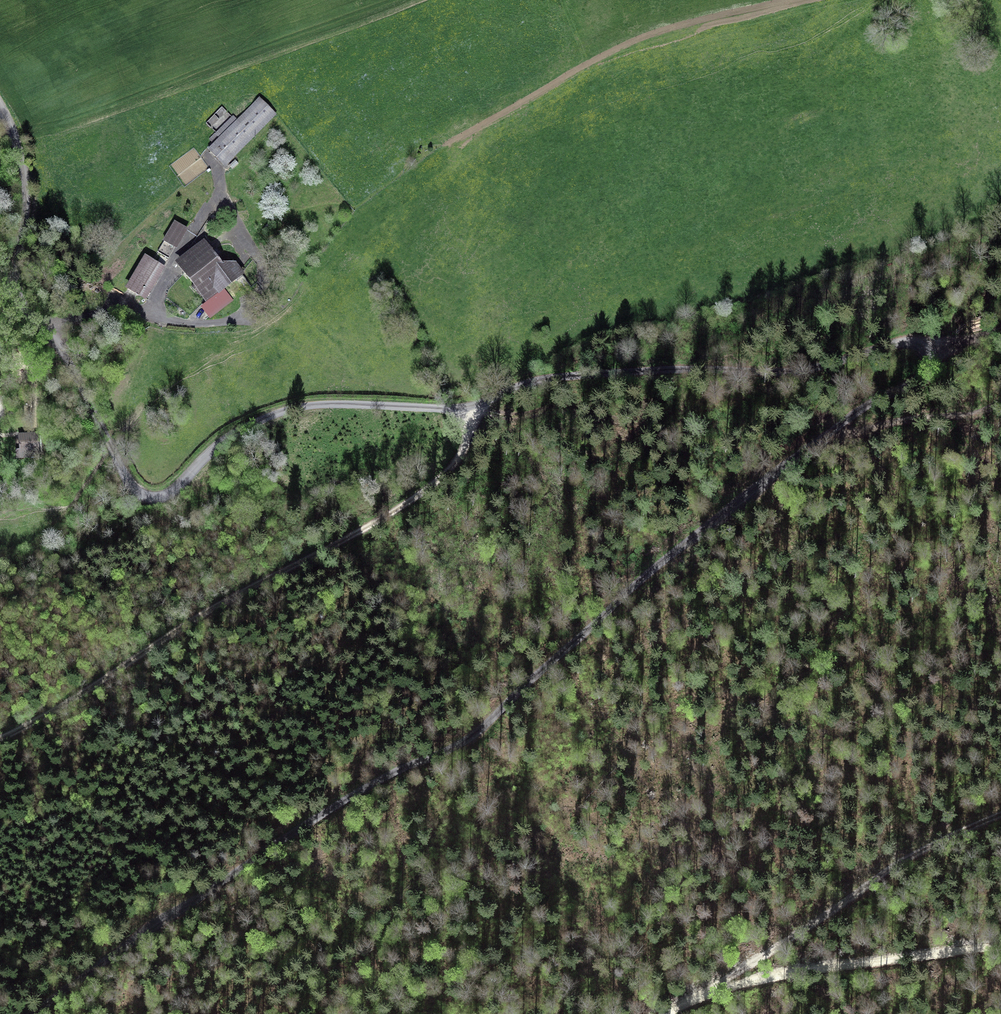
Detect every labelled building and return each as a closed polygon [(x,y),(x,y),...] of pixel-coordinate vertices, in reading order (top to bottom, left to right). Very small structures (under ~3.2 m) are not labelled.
[(214,145),(208,151),(223,166),(274,115),(259,100),(236,123),(232,119),(217,135),(215,133),(209,140),(212,144),(214,145)] [(167,259),(174,248),(185,230),(174,223),(163,242),(157,253),(167,259)] [(206,302),(224,288),(226,286),(241,274),(232,263),(224,269),(210,252),(205,255),(198,246),(183,258),(178,266),(183,273),(206,302)] [(144,299),(155,281),(162,268),(145,259),(127,289),(144,299)] [(232,299),(224,288),(206,302),(200,306),(209,317),(232,299)] [(36,435),(21,437),(22,451),(16,452),(17,457),(38,455),(36,435)]
